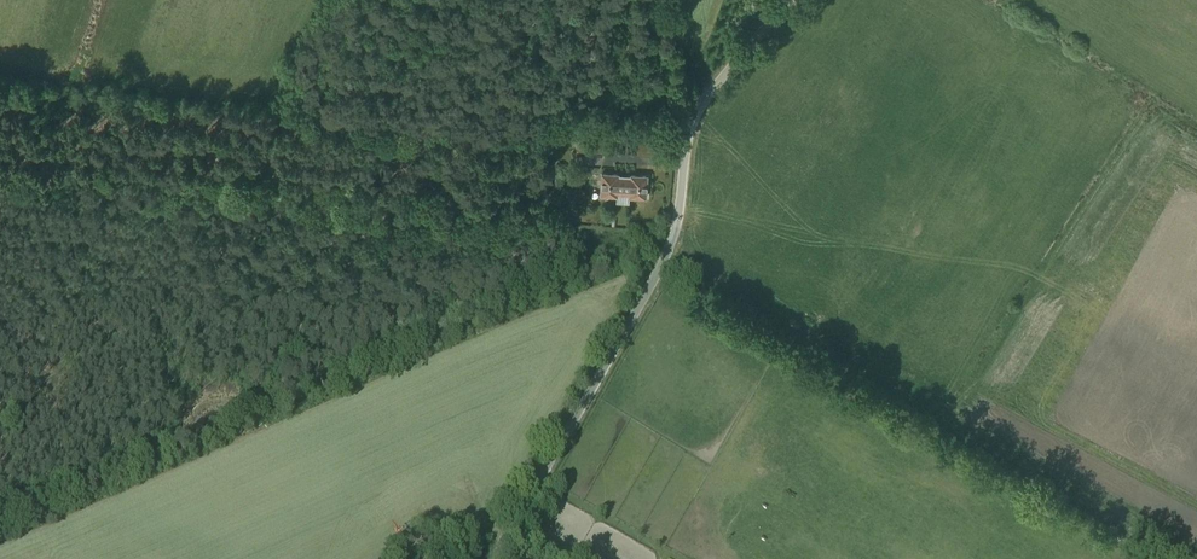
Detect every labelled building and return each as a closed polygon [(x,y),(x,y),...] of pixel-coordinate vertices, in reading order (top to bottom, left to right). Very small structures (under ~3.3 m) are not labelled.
[(601,155),(602,140),(580,139),(579,153),(601,155)] [(629,178),(616,177),(616,175),(600,174),(599,196),(615,197),(615,194),(628,195),(628,197),(644,198),(645,176),(629,175),(629,178)]
